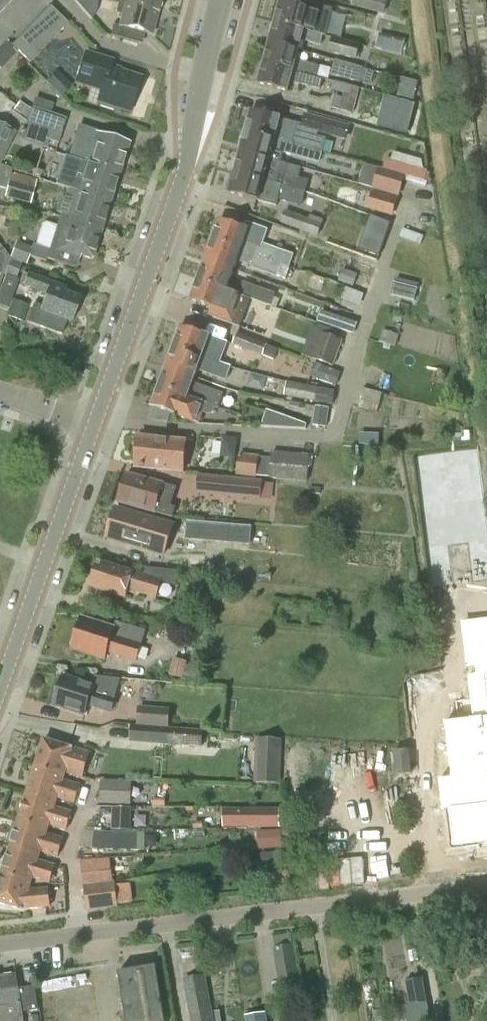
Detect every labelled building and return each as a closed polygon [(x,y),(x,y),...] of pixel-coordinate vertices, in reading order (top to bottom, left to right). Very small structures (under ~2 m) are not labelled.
[(13,0),(0,0),(0,13),(13,0)] [(118,3),(159,13),(162,0),(119,0),(118,3)] [(352,6),(384,15),(388,0),(353,0),(352,6)] [(323,35),(326,36),(333,10),(301,2),(300,6),(281,1),(275,22),(323,35)] [(159,13),(118,3),(115,14),(123,16),(120,28),(113,26),(110,37),(142,45),(145,34),(150,35),(156,13),(159,14),(159,13)] [(68,24),(50,7),(40,17),(58,34),(68,24)] [(275,22),(269,43),(299,51),(302,41),(321,46),(323,35),(275,22)] [(29,29),(12,46),(30,64),(47,46),(29,29)] [(405,54),(408,42),(383,36),(380,47),(405,54)] [(332,38),(328,52),(357,60),(361,46),(332,38)] [(269,43),(264,63),(318,77),(320,67),(296,61),(299,51),(269,43)] [(94,111),(126,121),(135,82),(105,71),(107,65),(79,53),(66,77),(99,94),(94,111)] [(331,75),(371,87),(375,72),(335,60),(331,75)] [(318,77),(264,63),(259,84),(288,92),(291,81),(309,86),(312,76),(318,77)] [(343,98),(335,96),(332,108),(352,114),(359,89),(335,82),(332,90),(344,94),(343,98)] [(416,105),(399,101),(391,132),(408,136),(416,105)] [(32,107),(28,118),(27,125),(47,131),(45,137),(48,138),(47,140),(58,144),(66,119),(32,107)] [(251,112),(245,132),(292,144),(323,153),(326,139),(317,136),(318,133),(347,141),(350,127),(305,115),(302,125),(251,112)] [(92,127),(137,141),(141,128),(96,113),(92,127)] [(0,127),(0,160),(13,133),(0,127)] [(68,159),(87,165),(88,164),(120,174),(129,146),(98,136),(99,134),(78,127),(68,159)] [(245,132),(240,152),(269,160),(272,151),(320,163),(323,153),(292,144),(245,132)] [(240,152),(234,172),(306,191),(309,181),(300,178),(302,170),(269,161),(269,160),(240,152)] [(52,172),(48,182),(66,189),(110,203),(120,174),(88,164),(87,165),(83,179),(73,176),(72,179),(52,172)] [(406,165),(403,174),(425,180),(428,171),(406,165)] [(30,205),(36,180),(11,173),(12,169),(0,166),(0,188),(7,190),(5,198),(30,205)] [(425,180),(403,174),(402,175),(378,168),(372,189),(399,197),(403,181),(426,188),(427,183),(424,182),(425,180)] [(276,206),(278,200),(302,206),(306,191),(234,172),(229,194),(258,202),(276,206)] [(70,218),(69,221),(101,231),(110,203),(66,189),(48,182),(48,184),(68,190),(65,201),(61,200),(57,213),(70,218)] [(372,191),(367,209),(393,216),(398,198),(372,191)] [(308,216),(307,219),(285,212),(281,224),(318,236),(323,221),(308,216)] [(69,221),(59,217),(56,227),(46,223),(42,225),(35,246),(33,245),(32,249),(16,242),(10,258),(26,265),(29,257),(45,262),(50,247),(92,260),(101,231),(69,221)] [(391,224),(378,219),(366,252),(379,257),(391,224)] [(219,220),(212,240),(289,268),(294,255),(261,243),(260,247),(244,241),(248,230),(219,220)] [(403,228),(399,237),(420,245),(424,236),(403,228)] [(212,240),(204,260),(233,271),(237,261),(253,267),(252,269),(277,278),(278,276),(285,279),(289,268),(212,240)] [(4,275),(15,280),(21,264),(10,260),(4,275)] [(204,260),(197,281),(249,299),(278,309),(281,300),(275,298),(276,294),(243,282),(242,285),(230,281),(233,271),(204,260)] [(338,282),(353,287),(358,274),(343,269),(338,282)] [(46,295),(41,309),(35,306),(29,322),(60,334),(65,321),(70,323),(79,298),(64,293),(65,289),(27,275),(23,287),(46,295)] [(249,299),(197,281),(190,300),(214,309),(211,318),(239,328),(249,299)] [(394,283),(391,295),(415,301),(418,289),(394,283)] [(6,316),(23,322),(29,306),(12,300),(6,316)] [(335,328),(339,316),(321,310),(317,323),(335,328)] [(320,325),(311,330),(302,356),(334,367),(343,340),(334,337),(336,331),(320,325)] [(180,327),(173,347),(231,368),(232,367),(221,363),(228,344),(180,327)] [(380,342),(395,347),(399,336),(384,330),(380,342)] [(263,357),(263,356),(274,360),(278,349),(237,333),(232,345),(263,357)] [(173,347),(165,367),(194,377),(197,371),(226,382),(231,368),(173,347)] [(310,377),(336,387),(341,373),(315,363),(310,377)] [(165,367),(158,387),(212,406),(219,409),(224,395),(192,384),(194,377),(165,367)] [(284,396),(333,405),(336,392),(287,383),(284,396)] [(210,410),(212,406),(158,387),(151,408),(196,424),(201,411),(207,413),(210,410)] [(381,393),(364,389),(359,409),(376,414),(381,393)] [(329,410),(316,407),(313,426),(326,429),(329,410)] [(306,425),(266,411),(260,427),(306,430),(306,425)] [(186,442),(138,438),(135,467),(183,472),(186,442)] [(270,479),(308,482),(310,456),(272,453),(270,479)] [(237,477),(257,479),(259,457),(239,454),(237,477)] [(118,502),(173,519),(176,508),(170,506),(176,489),(126,474),(118,502)] [(198,475),(196,495),(261,501),(261,499),(272,500),(273,485),(263,484),(263,482),(198,475)] [(116,508),(107,538),(157,553),(166,523),(116,508)] [(192,539),(245,543),(246,525),(194,520),(192,539)] [(91,587),(125,598),(127,590),(156,600),(162,581),(175,585),(179,572),(146,569),(144,576),(99,561),(91,587)] [(104,660),(106,653),(136,663),(146,632),(116,622),(115,628),(82,618),(72,649),(104,660)] [(455,847),(486,842),(486,633),(462,636),(466,682),(463,682),(465,694),(468,693),(472,719),(443,724),(445,734),(439,735),(441,746),(447,745),(451,778),(439,780),(444,812),(450,811),(451,821),(455,847)] [(169,678),(181,681),(181,682),(193,684),(197,668),(186,666),(186,664),(173,661),(169,678)] [(54,707),(84,716),(87,706),(112,714),(116,699),(92,692),(94,685),(64,675),(54,707)] [(149,727),(168,728),(170,710),(139,707),(137,726),(149,727)] [(149,727),(148,742),(167,743),(168,728),(149,727)] [(281,785),(283,740),(257,739),(255,784),(281,785)] [(43,740),(35,767),(65,776),(66,771),(83,777),(90,754),(43,740)] [(394,752),(398,777),(412,775),(409,751),(394,752)] [(35,767),(27,794),(56,803),(58,798),(74,803),(80,785),(63,780),(65,776),(35,767)] [(100,805),(131,806),(132,783),(101,782),(100,805)] [(27,794),(19,820),(48,829),(49,825),(66,830),(72,812),(55,807),(56,803),(27,794)] [(238,809),(238,828),(279,828),(280,810),(238,809)] [(19,820),(11,847),(40,856),(41,851),(58,856),(63,838),(47,833),(48,829),(19,820)] [(112,820),(111,832),(130,833),(131,821),(112,820)] [(79,849),(145,851),(145,833),(84,831),(79,849)] [(290,831),(258,832),(259,850),(283,848),(282,838),(290,837),(290,831)] [(11,847),(2,874),(32,883),(33,878),(49,883),(55,865),(38,860),(40,856),(11,847)] [(82,874),(84,886),(105,883),(103,860),(93,861),(94,873),(82,874)] [(2,874),(0,882),(0,903),(23,910),(23,909),(50,906),(48,889),(29,891),(32,883),(2,874)] [(105,883),(84,886),(88,910),(118,906),(115,882),(105,883)] [(296,933),(278,934),(281,982),(300,981),(296,933)] [(156,967),(118,974),(126,1020),(165,1020),(156,967)] [(23,1012),(19,989),(16,974),(0,976),(0,1020),(24,1020),(23,1012)] [(406,980),(410,1005),(427,1002),(423,978),(406,980)] [(188,1003),(191,1020),(214,1020),(210,999),(188,1003)]
